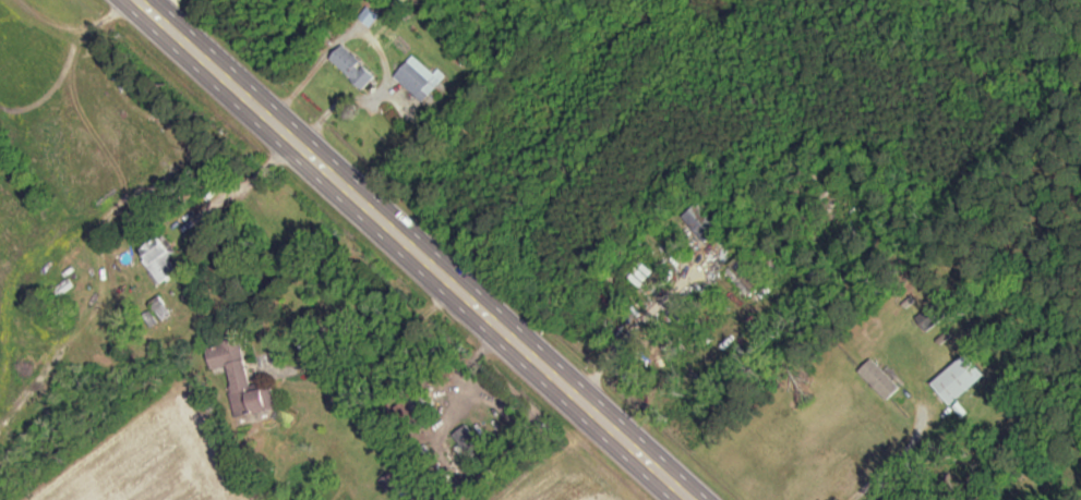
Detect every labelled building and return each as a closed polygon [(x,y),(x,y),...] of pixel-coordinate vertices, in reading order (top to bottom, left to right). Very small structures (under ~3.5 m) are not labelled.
[(364,89),(377,77),(345,45),(332,58),(364,89)] [(396,77),(424,102),(443,81),(415,56),(396,77)] [(685,216),(708,243),(723,230),(699,203),(685,216)] [(180,273),(170,257),(178,252),(168,236),(142,251),(161,284),(180,273)] [(731,265),(755,292),(769,280),(745,252),(731,265)] [(916,318),(927,332),(948,317),(937,303),(916,318)] [(278,409),(274,386),(253,390),(243,339),(209,345),(214,369),(228,366),(238,417),(278,409)] [(989,375),(970,353),(936,384),(955,405),(989,375)] [(890,401),(903,388),(874,359),(861,372),(890,401)] [(411,401),(419,415),(438,404),(430,390),(411,401)] [(475,458),(487,448),(467,424),(455,435),(475,458)]
